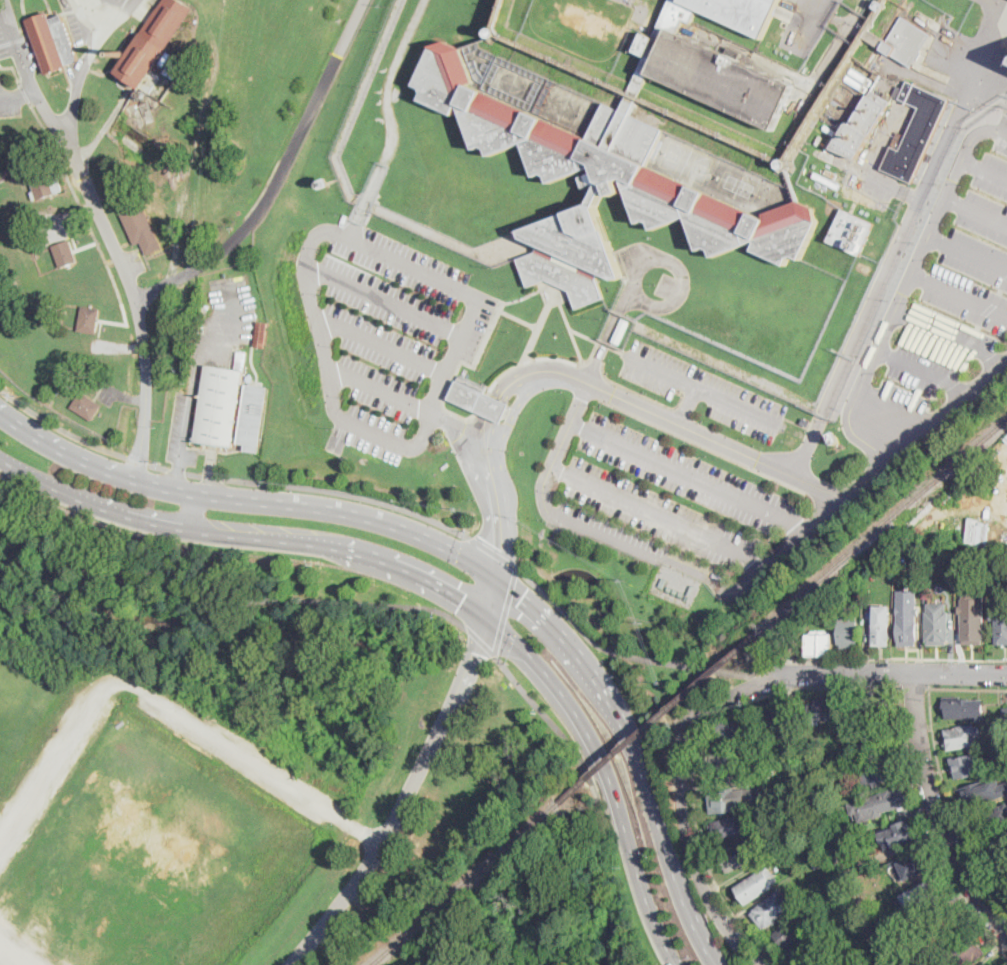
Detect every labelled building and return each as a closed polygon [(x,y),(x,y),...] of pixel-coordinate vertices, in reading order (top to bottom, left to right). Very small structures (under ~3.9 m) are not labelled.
[(162,1),(163,0),(180,0),(193,9),(172,41),(167,49),(165,51),(165,52),(157,65),(152,71),(161,77),(150,94),(141,88),(139,87),(137,86),(117,72),(116,71),(146,25),(162,1)] [(654,36),(670,0),(780,0),(763,39),(697,8),(691,21),(683,18),(678,31),(795,84),(775,129),(649,72),(631,114),(663,129),(647,166),(766,217),(764,213),(798,200),(814,206),(818,219),(801,258),(794,255),(789,257),(786,264),(753,249),(757,241),(755,240),(714,255),(711,249),(707,247),(700,249),(687,216),(654,228),(651,222),(646,219),(639,222),(623,178),(618,180),(622,191),(611,195),(607,183),(597,206),(623,276),(616,279),(601,272),(597,279),(604,297),(577,308),(570,290),(546,279),(528,286),(518,257),(536,251),(540,244),(524,237),(521,230),(591,203),(600,181),(585,187),(581,176),(596,171),(594,165),(550,181),(548,175),(543,173),(537,175),(524,142),(490,154),(488,147),(483,146),(476,148),(461,106),(458,105),(454,113),(422,99),(425,92),(423,87),(416,84),(434,45),(447,40),(462,47),(475,81),(473,85),(589,138),(605,102),(622,110),(646,55),(635,50),(644,32),(654,36)] [(887,5),(883,11),(876,7),(880,0),(887,5)] [(51,10),(53,17),(64,13),(81,59),(48,71),(29,19),(51,10)] [(933,36),(914,67),(914,68),(864,37),(869,28),(889,40),(903,17),(933,36)] [(499,36),(495,38),(492,37),(489,34),(490,29),(494,27),(498,29),(500,32),(499,36)] [(881,75),(878,81),(871,77),(874,72),(881,75)] [(940,122),(913,183),(882,169),(893,146),(901,150),(920,108),(900,99),(901,98),(908,81),(950,100),(940,122)] [(871,90),(883,97),(886,93),(894,97),(857,159),(833,149),(849,121),(852,123),(871,90)] [(837,130),(835,135),(823,128),(826,124),(837,130)] [(784,169),(780,167),(779,162),(782,159),(786,158),(789,160),(790,164),(788,168),(784,169)] [(64,190),(38,200),(38,199),(34,201),(31,192),(35,191),(29,174),(54,165),(64,190)] [(817,169),(813,179),(806,176),(810,166),(817,169)] [(9,180),(0,183),(0,175),(7,172),(9,180)] [(334,186),(325,189),(322,182),(331,178),(334,186)] [(140,196),(164,248),(148,255),(142,242),(135,245),(114,197),(136,187),(140,196)] [(875,223),(861,256),(828,241),(843,209),(875,223)] [(77,261),(60,268),(53,247),(70,240),(77,261)] [(98,323),(96,334),(78,331),(82,307),(100,310),(98,323)] [(630,320),(619,343),(612,340),(623,317),(630,320)] [(270,323),(266,348),(255,346),(259,321),(270,323)] [(244,371),(234,447),(195,442),(206,366),(244,371)] [(478,411),(449,399),(457,380),(459,381),(461,376),(488,388),(486,393),(478,411)] [(270,388),(260,453),(246,451),(247,444),(238,443),(247,385),(270,388)] [(103,405),(93,421),(71,407),(80,392),(103,405)] [(486,393),(511,404),(503,423),(478,411),(486,393)] [(843,442),(835,445),(831,433),(839,430),(843,442)] [(990,522),(986,546),(977,545),(980,520),(990,522)] [(999,533),(997,548),(988,547),(990,532),(999,533)] [(968,561),(968,573),(957,572),(957,561),(968,561)] [(874,604),(891,605),(890,625),(889,625),(889,645),(872,645),(872,622),(874,622),(874,604)] [(995,607),(1006,607),(1006,644),(996,645),(995,621),(991,621),(991,613),(995,613),(995,607)] [(899,612),(901,612),(915,612),(915,622),(918,622),(918,642),(916,642),(916,646),(909,646),(899,646),(899,642),(898,642),(898,629),(894,629),(894,611),(899,612)] [(947,641),(947,646),(928,646),(928,642),(926,642),(926,612),(948,612),(948,641),(947,641)] [(983,640),(983,645),(963,645),(963,640),(961,640),(961,612),(984,612),(984,640),(983,640)] [(857,618),(857,645),(855,645),(855,648),(841,648),(841,644),(838,644),(838,618),(857,618)] [(832,656),(806,657),(806,635),(831,634),(832,656)] [(878,691),(878,694),(885,694),(885,696),(890,696),(890,710),(886,710),(886,713),(862,714),(862,703),(858,703),(858,695),(868,694),(868,691),(878,691)] [(961,696),(961,699),(970,698),(970,700),(984,700),(984,718),(981,718),(981,722),(975,722),(975,719),(947,719),(947,714),(944,714),(944,697),(961,696)] [(819,721),(819,725),(811,725),(811,722),(809,722),(809,702),(834,702),(834,721),(819,721)] [(780,706),(782,709),(787,707),(795,730),(793,731),(794,736),(775,743),(773,739),(772,739),(764,716),(768,714),(767,711),(780,706)] [(747,732),(740,748),(715,738),(721,722),(747,732)] [(974,724),(975,728),(979,727),(982,742),(977,743),(978,746),(948,751),(945,730),(974,724)] [(891,746),(865,750),(864,738),(867,738),(866,728),(891,725),(894,746),(891,746)] [(762,747),(755,749),(750,736),(758,733),(762,747)] [(996,738),(1006,736),(1006,745),(997,746),(996,738)] [(782,760),(768,764),(763,750),(777,745),(782,760)] [(746,769),(709,770),(708,753),(746,752),(746,769)] [(973,754),(974,757),(981,755),(984,768),(977,770),(978,774),(964,777),(963,771),(953,773),(950,758),(958,756),(958,758),(973,754)] [(901,777),(870,783),(866,763),(897,756),(901,777)] [(775,773),(767,776),(764,770),(773,766),(775,773)] [(837,783),(829,785),(826,773),(833,771),(837,783)] [(1000,783),(1006,781),(1006,795),(965,808),(959,788),(998,776),(999,779),(1000,783)] [(874,815),(873,816),(868,798),(903,788),(908,805),(874,815)] [(736,812),(711,814),(709,794),(725,792),(725,790),(738,789),(740,806),(736,806),(736,812)] [(1004,807),(1006,806),(1006,825),(1003,827),(1004,829),(977,839),(969,818),(1003,804),(1004,807)] [(764,813),(752,817),(750,811),(761,807),(764,813)] [(738,835),(714,840),(711,823),(740,817),(743,828),(739,828),(740,835),(738,835)] [(916,840),(902,845),(895,848),(892,842),(885,844),(881,833),(895,828),(894,825),(909,819),(916,840)] [(786,829),(791,839),(801,832),(797,823),(786,829)] [(807,842),(796,848),(794,842),(804,837),(807,842)] [(757,859),(728,873),(719,854),(748,840),(757,859)] [(985,853),(1006,841),(1006,861),(994,868),(985,853)] [(925,853),(928,860),(932,868),(901,882),(895,868),(892,869),(890,863),(909,854),(911,859),(925,853)] [(826,864),(819,867),(815,859),(822,856),(826,864)] [(768,867),(773,875),(775,873),(779,881),(774,885),(775,887),(747,906),(736,889),(768,867)] [(924,911),(913,917),(901,897),(936,878),(944,893),(940,896),(942,898),(923,908),(924,911)] [(784,914),(764,930),(751,914),(770,897),(779,890),(793,906),(784,914)] [(831,916),(825,921),(821,917),(824,914),(820,909),(828,901),(837,910),(831,916)] [(806,928),(786,949),(773,935),(793,915),(806,928)] [(896,937),(887,941),(882,931),(891,927),(896,937)] [(911,950),(902,958),(891,944),(900,936),(911,950)] [(975,960),(969,964),(950,964),(944,957),(970,936),(976,944),(978,942),(987,954),(976,962),(975,960)]
